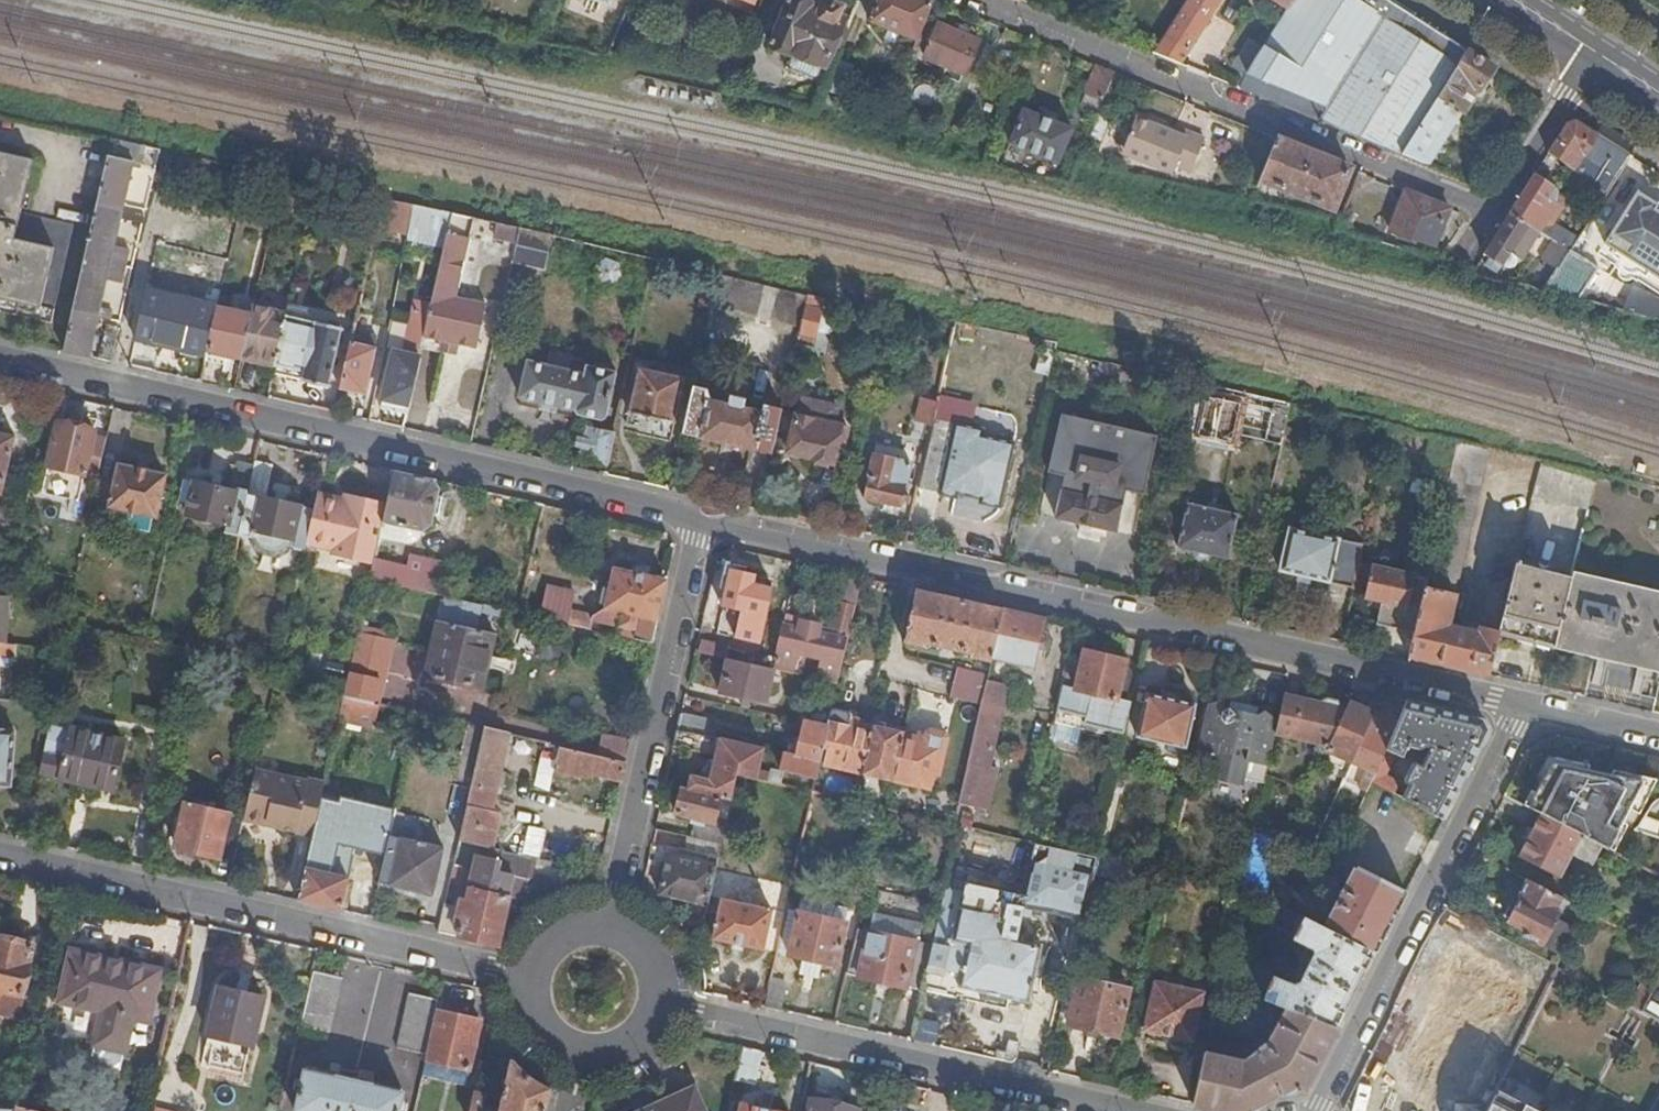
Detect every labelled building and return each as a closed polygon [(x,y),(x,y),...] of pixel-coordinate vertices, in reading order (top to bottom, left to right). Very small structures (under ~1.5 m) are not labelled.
[(825,69),(845,19),(839,16),(843,7),(824,0),(821,9),(798,0),(789,0),(770,47),(825,69)] [(871,23),(904,36),(917,41),(926,20),(933,0),(880,0),(871,23)] [(1154,53),(1181,64),(1223,0),(1188,0),(1154,53)] [(1288,7),(1263,47),(1247,73),(1327,107),(1319,120),(1401,154),(1437,98),(1467,51),(1387,0),(1293,0),(1288,7)] [(554,3),(549,16),(560,20),(565,8),(554,3)] [(926,20),(917,41),(914,48),(913,52),(920,55),(949,67),(965,74),(979,41),(967,36),(957,32),(926,20)] [(970,28),(960,24),(957,32),(967,36),(970,28)] [(904,36),(902,43),(914,48),(917,41),(904,36)] [(1248,38),(1230,68),(1245,77),(1247,73),(1263,47),(1248,38)] [(1495,69),(1467,51),(1437,98),(1461,113),(1463,115),(1480,90),(1482,91),(1495,69)] [(920,55),(913,52),(910,58),(918,61),(920,55)] [(853,67),(836,59),(825,87),(842,94),(853,67)] [(1115,73),(1097,66),(1086,93),(1103,100),(1115,73)] [(949,67),(946,75),(962,81),(965,74),(949,67)] [(1245,77),(1238,88),(1319,120),(1327,107),(1247,73),(1245,77)] [(1086,93),(1081,104),(1099,112),(1103,100),(1086,93)] [(1461,113),(1437,98),(1401,154),(1428,165),(1461,113)] [(1010,143),(1059,162),(1073,130),(1054,122),(1043,117),(1024,109),(1010,143)] [(1055,118),(1045,113),(1043,117),(1054,122),(1055,118)] [(1203,144),(1174,133),(1136,118),(1126,142),(1134,146),(1130,156),(1164,170),(1167,163),(1176,166),(1191,172),(1203,144)] [(1594,185),(1605,193),(1630,155),(1576,121),(1567,123),(1549,153),(1574,171),(1587,150),(1608,164),(1594,185)] [(1176,127),(1174,133),(1203,144),(1205,139),(1176,127)] [(1351,169),(1278,139),(1261,181),(1334,210),(1351,169)] [(1134,146),(1126,142),(1122,153),(1130,156),(1134,146)] [(112,144),(109,155),(133,161),(136,150),(112,144)] [(34,160),(0,153),(0,296),(40,305),(52,246),(16,238),(34,160)] [(109,155),(65,351),(90,356),(133,161),(109,155)] [(1172,173),(1176,166),(1167,163),(1164,170),(1172,173)] [(1510,215),(1539,233),(1557,244),(1568,251),(1575,241),(1550,225),(1545,222),(1557,204),(1553,202),(1558,195),(1561,191),(1535,174),(1510,215)] [(1582,176),(1572,190),(1596,208),(1605,193),(1594,185),(1582,176)] [(298,180),(283,177),(280,188),(295,191),(298,180)] [(1450,208),(1407,192),(1390,231),(1434,246),(1438,238),(1440,239),(1445,226),(1443,225),(1450,208)] [(1654,212),(1658,205),(1639,192),(1613,231),(1631,244),(1629,248),(1658,268),(1658,215),(1654,212)] [(1564,207),(1563,199),(1558,195),(1553,202),(1557,204),(1545,222),(1550,225),(1552,224),(1564,207)] [(381,215),(411,222),(415,206),(385,199),(381,215)] [(411,222),(408,239),(444,248),(452,214),(415,206),(411,222)] [(452,214),(444,248),(428,320),(424,337),(443,341),(461,345),(476,349),(487,304),(456,297),(474,219),(452,214)] [(1510,215),(1483,255),(1511,271),(1519,260),(1521,260),(1539,233),(1510,215)] [(496,224),(492,240),(515,246),(519,229),(496,224)] [(515,246),(512,261),(544,269),(551,236),(519,229),(515,246)] [(1556,270),(1551,279),(1583,288),(1605,255),(1577,237),(1575,241),(1568,251),(1562,262),(1556,270)] [(1550,255),(1562,262),(1568,251),(1557,244),(1550,255)] [(1545,262),(1556,270),(1562,262),(1550,255),(1545,262)] [(808,295),(721,275),(717,291),(713,307),(801,327),(805,307),(808,295)] [(698,317),(710,319),(713,307),(717,291),(708,289),(707,298),(703,297),(698,317)] [(287,315),(312,321),(314,311),(289,306),(287,315)] [(252,317),(243,357),(276,365),(287,315),(254,307),(252,317)] [(821,311),(805,307),(801,327),(798,342),(813,346),(821,311)] [(218,309),(209,349),(226,353),(243,357),(252,317),(218,309)] [(287,315),(276,365),(306,372),(304,383),(306,383),(306,382),(328,386),(328,388),(330,388),(330,387),(332,387),(332,385),(330,384),(342,330),(344,330),(342,326),(341,327),(312,321),(287,315)] [(382,406),(407,412),(424,337),(428,320),(416,318),(408,355),(395,353),(382,406)] [(461,345),(443,341),(441,352),(458,356),(461,345)] [(353,342),(343,389),(367,395),(378,348),(353,342)] [(798,342),(796,350),(811,354),(813,346),(798,342)] [(551,347),(547,365),(571,371),(575,353),(551,347)] [(209,349),(206,360),(223,364),(226,353),(209,349)] [(607,417),(609,408),(617,374),(617,371),(588,365),(586,374),(571,371),(547,365),(530,361),(521,397),(577,410),(578,413),(581,415),(603,421),(607,417)] [(631,414),(675,424),(686,378),(654,371),(655,364),(642,361),(631,414)] [(609,408),(620,410),(627,376),(617,374),(609,408)] [(1190,381),(1181,421),(1189,422),(1191,415),(1196,417),(1204,384),(1190,381)] [(696,382),(684,434),(773,454),(783,409),(765,404),(763,412),(745,408),(746,399),(743,399),(739,391),(736,397),(732,396),(732,397),(727,396),(725,403),(718,402),(713,400),(708,390),(709,385),(696,382)] [(720,393),(708,390),(713,400),(718,402),(720,393)] [(1233,442),(1242,404),(1208,396),(1199,434),(1233,442)] [(919,421),(934,424),(936,415),(939,402),(924,399),(919,421)] [(1268,433),(1283,437),(1284,433),(1291,404),(1276,401),(1268,433)] [(1062,413),(1049,471),(1066,475),(1057,517),(1116,531),(1126,489),(1144,493),(1157,434),(1062,413)] [(934,424),(919,490),(939,495),(955,420),(936,415),(934,424)] [(848,434),(849,428),(798,416),(790,451),(814,457),(814,459),(834,464),(841,432),(848,434)] [(955,420),(939,495),(959,499),(960,495),(980,499),(980,504),(1003,509),(1017,441),(985,433),(986,427),(955,420)] [(95,426),(81,422),(80,429),(94,432),(95,426)] [(86,469),(89,455),(94,432),(80,429),(57,423),(48,467),(84,475),(86,469)] [(582,458),(607,464),(614,434),(588,428),(582,458)] [(0,434),(0,495),(1,495),(15,437),(0,434)] [(1416,632),(1410,656),(1489,674),(1500,630),(1500,629),(1480,625),(1479,632),(1448,624),(1489,448),(1459,441),(1454,460),(1428,577),(1416,632)] [(99,473),(102,458),(89,455),(86,469),(99,473)] [(906,494),(912,463),(875,455),(865,497),(903,506),(904,502),(909,503),(911,496),(906,494)] [(1500,629),(1500,630),(1557,644),(1575,570),(1599,473),(1542,460),(1511,587),(1500,629)] [(209,487),(183,481),(178,501),(191,504),(188,515),(226,524),(226,533),(239,536),(254,467),(255,465),(237,461),(231,492),(209,487)] [(165,476),(118,466),(103,532),(149,543),(165,476)] [(254,467),(239,536),(252,539),(254,531),(292,539),(290,548),(304,551),(306,540),(313,510),(266,499),(273,471),(254,467)] [(433,480),(396,472),(389,504),(381,536),(408,543),(411,529),(423,532),(433,526),(435,516),(436,516),(440,497),(439,497),(440,490),(433,480)] [(210,481),(184,475),(183,481),(209,487),(210,481)] [(346,501),(317,494),(313,510),(306,540),(334,547),(334,554),(374,564),(376,557),(381,536),(389,504),(363,498),(361,505),(346,501)] [(348,494),(346,501),(361,505),(363,498),(348,494)] [(1179,547),(1228,558),(1238,514),(1189,503),(1179,547)] [(1280,570),(1355,587),(1365,543),(1291,526),(1280,570)] [(252,539),(251,543),(255,551),(263,556),(272,558),(280,557),(289,553),(290,548),(292,539),(254,531),(252,539)] [(376,557),(374,564),(371,579),(446,596),(447,597),(454,564),(411,554),(409,565),(376,557)] [(1377,623),(1416,632),(1428,577),(1399,570),(1391,568),(1373,564),(1366,597),(1383,600),(1377,623)] [(653,642),(667,581),(616,569),(606,609),(593,616),(571,611),(568,623),(653,642)] [(1557,644),(1587,651),(1658,668),(1658,590),(1575,570),(1557,644)] [(754,577),(733,572),(725,605),(728,606),(722,631),(759,639),(770,590),(753,585),(754,577)] [(548,587),(541,618),(568,623),(571,611),(576,594),(548,587)] [(1006,610),(917,589),(905,643),(924,647),(925,643),(961,652),(961,651),(971,653),(971,657),(993,662),(994,659),(1006,610)] [(482,604),(447,597),(446,596),(440,621),(476,630),(482,604)] [(855,604),(837,601),(831,629),(829,636),(847,640),(855,604)] [(1047,619),(1006,610),(994,659),(1036,669),(1047,619)] [(495,635),(476,630),(440,621),(439,621),(425,677),(428,678),(427,683),(449,688),(450,683),(482,690),(495,635)] [(800,630),(783,626),(773,670),(799,676),(801,664),(795,662),(797,652),(826,659),(820,681),(838,685),(847,642),(847,640),(829,636),(817,634),(818,626),(801,622),(800,630)] [(831,629),(818,626),(817,634),(829,636),(831,629)] [(360,627),(359,632),(387,638),(389,633),(360,627)] [(346,686),(344,697),(373,703),(388,640),(388,639),(387,638),(359,632),(346,686)] [(541,638),(537,648),(541,658),(551,661),(560,657),(564,647),(560,638),(548,634),(541,638)] [(373,703),(379,705),(385,680),(394,641),(388,640),(373,703)] [(702,641),(699,653),(728,660),(731,648),(702,641)] [(15,657),(16,645),(4,644),(0,644),(0,656),(15,657)] [(1084,656),(1070,652),(1051,738),(1081,744),(1085,730),(1086,723),(1099,726),(1126,732),(1141,667),(1125,664),(1126,661),(1085,651),(1084,656)] [(766,704),(773,670),(729,660),(721,693),(766,704)] [(990,676),(960,669),(953,697),(983,704),(989,682),(990,676)] [(1006,686),(989,682),(983,704),(961,804),(987,810),(997,767),(988,765),(1006,686)] [(1196,705),(1147,694),(1138,737),(1187,748),(1196,705)] [(373,729),(379,705),(373,703),(344,697),(339,722),(373,729)] [(1347,710),(1285,697),(1279,720),(1276,734),(1331,746),(1347,710)] [(1222,699),(1208,706),(1197,752),(1210,754),(1206,771),(1211,778),(1241,786),(1243,779),(1265,783),(1267,775),(1276,734),(1279,720),(1266,709),(1257,716),(1231,710),(1222,699)] [(1481,718),(1408,701),(1398,723),(1373,783),(1395,794),(1400,782),(1387,775),(1395,754),(1404,757),(1409,746),(1421,751),(1427,748),(1430,750),(1425,763),(1421,760),(1416,762),(1406,781),(1408,784),(1410,785),(1403,799),(1444,820),(1488,733),(1481,718)] [(1237,702),(1231,710),(1257,716),(1259,706),(1237,702)] [(1350,703),(1347,710),(1331,746),(1328,751),(1352,762),(1374,713),(1350,703)] [(850,713),(833,710),(829,728),(821,763),(931,789),(935,774),(939,775),(948,739),(945,735),(932,732),(927,734),(925,740),(904,736),(904,734),(872,727),(871,727),(850,723),(851,716),(850,713)] [(1398,723),(1374,713),(1352,762),(1345,780),(1360,786),(1363,778),(1373,783),(1398,723)] [(712,721),(682,714),(678,730),(703,736),(708,737),(712,721)] [(829,728),(806,723),(797,757),(786,754),(782,771),(785,772),(783,785),(790,787),(793,774),(817,780),(821,763),(829,728)] [(1086,723),(1085,730),(1097,733),(1099,726),(1086,723)] [(469,725),(451,805),(467,809),(485,728),(469,725)] [(123,742),(71,730),(71,732),(51,728),(41,774),(112,790),(123,742)] [(492,809),(509,734),(485,728),(467,809),(460,841),(494,849),(502,812),(492,809)] [(0,731),(0,786),(10,786),(13,732),(0,731)] [(721,740),(708,737),(703,736),(699,751),(717,755),(721,740)] [(627,760),(630,744),(603,739),(599,754),(627,760)] [(692,775),(689,788),(721,796),(732,799),(738,775),(768,782),(769,774),(759,772),(764,749),(721,740),(717,755),(710,780),(692,775)] [(332,744),(320,741),(316,756),(328,759),(332,744)] [(622,780),(627,760),(599,754),(561,746),(555,770),(588,778),(589,772),(622,780)] [(1538,777),(1544,780),(1553,763),(1589,771),(1591,765),(1549,755),(1538,777)] [(1537,793),(1530,808),(1542,814),(1595,842),(1609,849),(1623,822),(1630,809),(1644,783),(1612,776),(1589,771),(1553,763),(1544,780),(1537,793)] [(312,836),(314,830),(324,783),(307,778),(306,781),(255,769),(243,821),(265,826),(266,821),(279,824),(278,829),(312,836)] [(785,772),(782,771),(778,770),(774,783),(783,785),(785,772)] [(1615,770),(1612,776),(1644,783),(1630,809),(1640,813),(1658,780),(1615,770)] [(1305,782),(1313,786),(1315,780),(1307,776),(1305,782)] [(693,838),(721,844),(727,819),(716,816),(721,796),(689,788),(683,787),(677,813),(692,817),(691,823),(695,825),(693,838)] [(802,799),(804,790),(797,788),(795,797),(802,799)] [(1532,789),(1524,805),(1530,808),(1537,793),(1532,789)] [(176,847),(234,861),(240,834),(225,831),(229,815),(186,804),(176,847)] [(1595,842),(1542,814),(1520,857),(1562,878),(1577,848),(1588,854),(1595,842)] [(873,823),(881,826),(883,816),(875,815),(873,823)] [(1609,849),(1614,852),(1628,825),(1623,822),(1609,849)] [(298,901),(341,911),(355,846),(328,840),(329,833),(314,830),(312,836),(298,901)] [(954,851),(958,835),(948,833),(945,848),(954,851)] [(1277,841),(1254,833),(1242,885),(1264,896),(1277,841)] [(390,836),(379,884),(433,895),(444,849),(390,836)] [(685,848),(718,856),(721,844),(693,838),(687,837),(685,848)] [(1188,841),(1176,839),(1172,858),(1184,861),(1188,841)] [(1098,857),(1035,842),(1030,866),(1028,865),(1021,895),(966,882),(963,895),(955,933),(950,932),(947,948),(951,949),(949,956),(931,953),(923,990),(1008,1010),(1011,999),(1030,1003),(1036,977),(1040,958),(1043,945),(1019,939),(1005,936),(1012,904),(1026,908),(1079,919),(1078,926),(1083,928),(1094,874),(1098,857)] [(1343,851),(1317,842),(1312,852),(1339,861),(1343,851)] [(659,894),(707,905),(718,856),(685,848),(683,857),(669,854),(659,894)] [(1094,874),(1127,882),(1133,857),(1112,852),(1100,850),(1098,857),(1094,874)] [(509,898),(520,901),(527,868),(477,856),(470,890),(509,898)] [(1375,953),(1406,893),(1358,868),(1339,861),(1336,871),(1352,876),(1341,898),(1337,896),(1334,901),(1338,903),(1326,928),(1375,953)] [(1563,898),(1528,880),(1517,901),(1512,899),(1504,915),(1508,917),(1507,920),(1526,930),(1523,935),(1544,946),(1561,912),(1557,909),(1563,898)] [(461,900),(459,910),(444,907),(438,933),(497,946),(498,943),(504,916),(509,898),(470,890),(467,902),(461,900)] [(932,947),(931,953),(949,956),(951,949),(947,948),(950,932),(955,933),(963,895),(945,891),(932,947)] [(772,911),(722,900),(713,939),(763,950),(772,911)] [(1336,1028),(1375,953),(1326,928),(1272,901),(1263,919),(1294,937),(1312,947),(1316,947),(1318,953),(1302,985),(1294,988),(1273,979),(1265,998),(1290,1009),(1336,1028)] [(1019,939),(1026,908),(1012,904),(1005,936),(1019,939)] [(846,923),(800,912),(790,955),(803,959),(800,974),(818,977),(820,963),(836,966),(846,923)] [(859,978),(922,992),(923,990),(931,953),(932,947),(916,943),(921,924),(873,913),(869,933),(859,978)] [(847,975),(859,978),(869,933),(857,930),(847,975)] [(0,938),(0,1013),(17,1017),(34,945),(0,938)] [(161,971),(73,951),(62,1002),(104,1013),(96,1046),(100,1047),(96,1064),(123,1071),(127,1054),(134,1019),(149,1022),(161,971)] [(1040,958),(1036,977),(1044,979),(1048,960),(1040,958)] [(312,972),(300,1027),(331,1034),(344,979),(312,972)] [(1071,976),(1061,1024),(1118,1037),(1129,990),(1071,976)] [(1641,1012),(1658,1021),(1658,977),(1641,1012)] [(764,1007),(782,1011),(787,986),(784,982),(771,978),(764,1007)] [(1230,1020),(1237,986),(1221,980),(1213,1016),(1230,1020)] [(1192,1041),(1193,1040),(1198,1015),(1204,993),(1156,983),(1145,1030),(1192,1041)] [(263,998),(219,989),(209,1037),(218,1039),(252,1046),(263,998)] [(437,1012),(439,1001),(411,994),(398,1048),(427,1055),(437,1012)] [(1414,1008),(1400,1001),(1386,1028),(1401,1035),(1414,1008)] [(1401,1035),(1455,1063),(1464,1068),(1468,1060),(1460,1056),(1470,1036),(1414,1008),(1401,1035)] [(1336,1028),(1290,1009),(1272,1043),(1244,1063),(1204,1053),(1193,1105),(1222,1110),(1254,1110),(1262,1105),(1272,1098),(1284,1093),(1293,1091),(1305,1090),(1336,1028)] [(427,1055),(426,1059),(470,1070),(481,1022),(437,1012),(427,1055)] [(1193,1040),(1206,1044),(1212,1018),(1198,1015),(1193,1040)] [(1401,1035),(1386,1028),(1373,1053),(1388,1061),(1387,1062),(1441,1090),(1455,1063),(1401,1035)] [(218,1039),(211,1069),(245,1076),(252,1046),(218,1039)] [(754,1050),(743,1048),(735,1084),(746,1086),(754,1050)] [(552,1089),(539,1083),(531,1077),(521,1069),(512,1059),(500,1110),(547,1110),(552,1089)] [(403,1092),(371,1085),(372,1084),(337,1076),(337,1077),(305,1070),(296,1110),(398,1110),(403,1092)] [(694,1089),(646,1110),(704,1110),(694,1089)] [(824,1094),(812,1092),(811,1100),(823,1103),(824,1094)] [(484,1107),(486,1096),(474,1093),(470,1110),(499,1110),(484,1107)] [(834,1096),(824,1094),(823,1103),(832,1105),(834,1096)] [(858,1110),(832,1105),(823,1103),(811,1100),(808,1110),(858,1110)] [(1492,1100),(1487,1110),(1515,1110),(1492,1100)] [(985,1102),(983,1110),(1005,1110),(1005,1107),(985,1102)]
